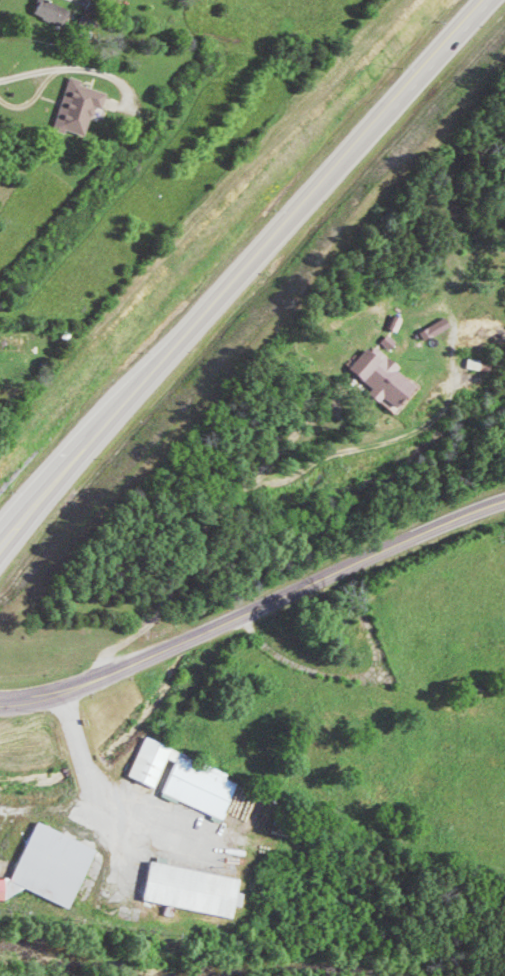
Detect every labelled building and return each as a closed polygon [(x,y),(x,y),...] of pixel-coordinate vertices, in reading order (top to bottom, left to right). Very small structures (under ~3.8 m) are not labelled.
[(55,0),(42,0),(37,12),(70,26),(77,9),(55,0)] [(108,89),(73,78),(59,126),(93,137),(108,89)] [(409,318),(401,314),(394,327),(403,331),(409,318)] [(429,340),(456,326),(451,317),(424,330),(429,340)] [(396,348),(402,340),(393,334),(388,341),(396,348)] [(396,408),(420,383),(378,344),(354,369),(396,408)] [(131,777),(160,787),(171,758),(178,761),(165,794),(228,818),(242,782),(231,778),(234,771),(147,737),(131,777)] [(244,815),(251,802),(244,798),(237,812),(244,815)] [(98,847),(38,821),(12,881),(72,907),(98,847)] [(236,917),(238,905),(246,906),(248,893),(241,891),(243,877),(151,862),(144,901),(236,917)]
